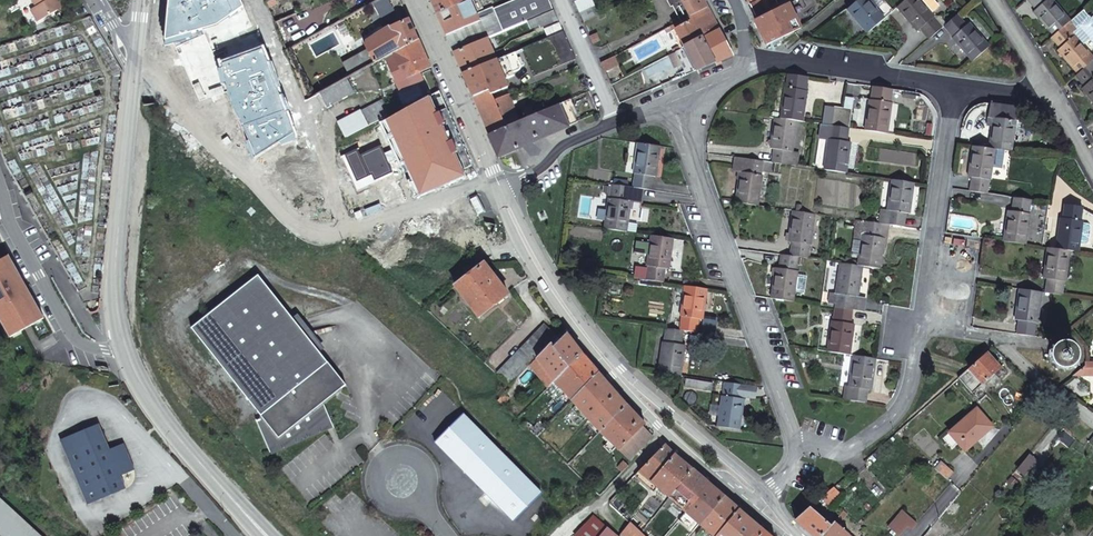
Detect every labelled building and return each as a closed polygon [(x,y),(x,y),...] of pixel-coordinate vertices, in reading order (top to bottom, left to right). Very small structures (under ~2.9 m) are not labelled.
[(35,8),(30,11),(37,23),(58,10),(52,0),(31,0),(35,8)] [(60,0),(52,0),(58,10),(64,7),(60,0)] [(165,43),(218,27),(244,7),(240,0),(169,0),(165,43)] [(437,13),(465,0),(431,0),(437,13)] [(441,23),(445,32),(477,17),(477,15),(470,0),(465,0),(437,13),(441,23)] [(504,28),(529,19),(554,8),(550,0),(505,0),(490,6),(491,10),(496,8),(504,28)] [(585,22),(600,15),(593,0),(579,0),(576,2),(585,22)] [(691,15),(684,0),(671,0),(681,21),(691,15)] [(708,7),(705,0),(684,0),(691,15),(708,7)] [(749,0),(756,15),(778,2),(777,0),(749,0)] [(870,31),(895,9),(888,0),(859,0),(850,7),(870,31)] [(923,0),(905,0),(898,6),(918,29),(921,27),(930,38),(943,27),(934,16),(936,15),(923,0)] [(1063,24),(1069,17),(1054,0),(1029,0),(1034,7),(1031,9),(1052,33),(1063,24)] [(768,44),(802,27),(790,2),(755,18),(768,44)] [(720,28),(708,7),(691,15),(681,21),(670,27),(672,31),(679,46),(671,50),(672,53),(675,51),(680,49),(703,37),(720,28)] [(477,17),(445,32),(453,49),(486,36),(504,28),(496,8),(491,10),(477,15),(477,17)] [(541,26),(558,18),(554,8),(529,19),(532,26),(540,23),(541,26)] [(970,24),(960,13),(948,23),(957,34),(956,36),(975,59),(993,44),(973,21),(970,24)] [(383,56),(416,37),(407,17),(390,25),(366,40),(364,44),(366,48),(351,57),(358,70),(367,65),(383,56)] [(548,36),(563,30),(559,20),(544,27),(548,36)] [(1087,61),(1092,56),(1092,55),(1073,31),(1071,33),(1063,24),(1052,33),(1050,35),(1059,45),(1056,48),(1077,71),(1087,61)] [(733,54),(720,28),(703,37),(716,62),(733,54)] [(569,61),(571,64),(578,62),(563,30),(548,36),(523,47),(535,75),(569,61)] [(486,36),(453,49),(462,71),(496,58),(486,36)] [(428,64),(416,37),(383,56),(398,88),(421,77),(417,69),(428,64)] [(716,62),(703,37),(680,49),(675,51),(681,65),(686,75),(716,62)] [(264,48),(219,64),(254,160),(294,133),(264,48)] [(462,71),(475,101),(494,94),(493,91),(509,84),(505,76),(514,73),(513,70),(520,66),(522,63),(516,49),(507,53),(496,58),(462,71)] [(681,65),(675,51),(672,53),(670,54),(676,67),(681,65)] [(620,64),(616,55),(603,62),(606,71),(620,64)] [(1087,61),(1077,71),(1074,73),(1083,83),(1081,85),(1092,100),(1092,69),(1087,61)] [(809,77),(789,74),(788,86),(785,85),(781,116),(800,119),(804,120),(808,88),(807,88),(809,77)] [(324,109),(353,93),(345,78),(318,93),(324,109)] [(889,100),(891,87),(871,85),(870,97),(867,97),(863,128),(885,131),(890,100),(889,100)] [(475,101),(488,130),(520,117),(509,91),(495,96),(494,94),(475,101)] [(438,94),(377,122),(389,149),(384,151),(381,144),(359,155),(357,150),(346,155),(357,180),(372,173),(375,178),(391,171),(387,163),(397,159),(416,199),(465,176),(462,170),(471,166),(438,94)] [(527,115),(536,137),(579,120),(572,103),(575,102),(573,97),(535,111),(529,113),(527,115)] [(348,137),(390,113),(383,98),(340,123),(348,137)] [(1005,148),(1012,149),(1018,105),(991,101),(989,114),(994,115),(990,146),(995,147),(1005,148)] [(526,105),(529,113),(535,111),(531,102),(526,105)] [(831,123),(834,105),(824,103),(823,122),(831,123)] [(839,125),(842,106),(834,105),(831,123),(839,125)] [(851,108),(842,106),(839,125),(849,126),(851,108)] [(488,130),(498,153),(536,137),(527,115),(520,117),(488,130)] [(781,116),(776,115),(772,146),(775,147),(773,161),(791,163),(793,149),(796,150),(800,119),(781,116)] [(849,126),(839,125),(831,123),(823,122),(820,122),(818,135),(828,136),(823,168),(846,171),(851,139),(847,139),(849,126)] [(660,145),(638,142),(633,172),(635,173),(633,187),(641,188),(649,189),(651,175),(656,176),(660,145)] [(972,175),(969,188),(986,191),(988,178),(990,178),(992,165),(995,147),(990,146),(973,143),(968,174),(972,175)] [(995,147),(992,165),(1002,166),(1005,148),(995,147)] [(734,168),(742,169),(745,170),(747,157),(736,155),(734,168)] [(742,169),(737,201),(760,205),(765,172),(763,172),(764,159),(747,157),(745,170),(742,169)] [(886,223),(903,225),(905,211),(909,211),(914,180),(890,177),(886,208),(889,208),(886,223)] [(630,186),(613,184),(611,197),(609,197),(605,228),(628,232),(632,200),(628,199),(630,186)] [(641,188),(633,187),(630,186),(628,199),(632,200),(639,201),(641,188)] [(1008,207),(1003,239),(1027,242),(1031,211),(1030,211),(1032,198),(1015,195),(1013,208),(1008,207)] [(1082,206),(1082,204),(1065,202),(1063,216),(1060,215),(1055,246),(1071,248),(1092,252),(1092,212),(1082,206)] [(790,254),(799,255),(807,256),(808,242),(811,243),(815,213),(813,212),(793,210),(789,239),(792,240),(790,254)] [(863,264),(880,266),(884,234),(881,234),(883,222),(865,220),(864,231),(861,230),(857,263),(863,264)] [(649,266),(647,279),(663,282),(665,269),(670,269),(674,237),(652,235),(647,266),(649,266)] [(1045,290),(1062,292),(1064,279),(1066,279),(1071,248),(1055,246),(1048,245),(1043,275),(1047,276),(1045,290)] [(776,266),(771,296),(795,300),(799,269),(797,269),(799,255),(790,254),(782,252),(780,266),(776,266)] [(0,259),(0,314),(11,335),(45,316),(10,253),(0,259)] [(472,269),(482,261),(476,254),(466,261),(472,269)] [(506,291),(482,261),(472,269),(453,283),(477,313),(506,291)] [(836,306),(852,308),(855,294),(858,295),(863,264),(857,263),(841,261),(836,291),(838,292),(836,306)] [(254,421),(269,453),(332,425),(322,403),(344,385),(255,276),(189,330),(259,416),(261,419),(255,422),(255,420),(254,421)] [(704,319),(708,288),(685,285),(680,316),(682,316),(680,330),(682,331),(697,333),(700,318),(704,319)] [(1019,318),(1016,332),(1033,334),(1036,320),(1037,321),(1042,290),(1019,286),(1014,317),(1019,318)] [(100,306),(100,298),(83,301),(87,309),(89,311),(93,312),(96,311),(98,310),(99,308),(100,306)] [(832,319),(826,350),(850,353),(854,322),(850,321),(852,308),(836,306),(834,319),(832,319)] [(537,355),(556,336),(557,335),(544,322),(496,369),(510,381),(531,361),(537,355)] [(662,340),(658,371),(681,375),(685,343),(681,342),(682,331),(680,330),(666,328),(665,340),(662,340)] [(555,376),(582,351),(566,330),(559,338),(556,336),(537,355),(555,376)] [(1059,344),(1058,345),(1057,345),(1056,346),(1055,347),(1054,349),(1054,350),(1053,352),(1053,353),(1053,355),(1053,357),(1054,359),(1054,360),(1055,362),(1056,363),(1058,364),(1059,365),(1060,365),(1061,366),(1063,366),(1064,366),(1066,366),(1067,366),(1069,366),(1070,365),(1071,364),(1073,363),(1074,362),(1075,361),(1075,360),(1076,358),(1076,356),(1077,355),(1077,354),(1076,352),(1076,351),(1076,350),(1075,349),(1075,348),(1074,347),(1073,346),(1072,345),(1071,345),(1070,344),(1069,343),(1067,343),(1066,343),(1064,343),(1062,343),(1061,343),(1059,344)] [(572,396),(598,371),(582,351),(555,376),(572,396)] [(1002,366),(988,351),(976,361),(959,375),(974,392),(987,380),(1002,366)] [(871,389),(876,357),(853,354),(848,386),(850,386),(848,398),(865,400),(867,388),(871,389)] [(549,382),(555,376),(537,355),(531,361),(549,382)] [(1084,358),(1084,363),(1074,371),(1092,371),(1092,358),(1084,358)] [(572,396),(600,428),(626,402),(598,371),(572,396)] [(720,425),(743,428),(748,397),(743,396),(743,394),(745,384),(728,381),(726,394),(725,394),(720,425)] [(756,385),(745,384),(743,394),(754,396),(756,385)] [(503,388),(496,395),(500,398),(507,391),(503,388)] [(629,456),(652,433),(642,424),(645,421),(626,402),(600,428),(629,456)] [(990,426),(975,408),(948,432),(964,449),(990,426)] [(466,410),(437,438),(514,517),(543,489),(466,410)] [(536,417),(528,425),(535,431),(543,424),(536,417)] [(128,459),(130,455),(124,442),(110,448),(99,422),(73,433),(87,464),(101,497),(127,486),(121,473),(132,469),(128,459)] [(682,457),(664,441),(639,467),(653,480),(669,494),(692,466),(682,457)] [(566,461),(574,454),(568,449),(561,456),(566,461)] [(1035,459),(1028,453),(1015,469),(1023,475),(1035,459)] [(623,458),(617,464),(622,469),(628,463),(623,458)] [(934,465),(946,477),(952,470),(940,459),(934,465)] [(708,479),(692,466),(669,494),(678,502),(684,507),(693,497),(708,479)] [(723,492),(708,479),(693,497),(684,507),(700,520),(723,492)] [(828,488),(821,495),(827,500),(834,494),(828,488)] [(715,533),(738,505),(723,492),(700,520),(709,528),(715,533)] [(0,497),(0,535),(44,535),(0,497)] [(795,518),(817,535),(818,535),(830,521),(811,504),(795,518)] [(758,523),(738,505),(715,533),(718,535),(747,535),(758,523)] [(910,525),(916,519),(902,508),(889,523),(898,532),(907,523),(910,525)] [(818,535),(843,535),(848,530),(836,520),(842,514),(839,511),(830,521),(818,535)] [(592,513),(572,535),(615,535),(617,534),(592,513)] [(619,531),(625,535),(646,535),(639,530),(628,519),(619,531)] [(758,523),(747,535),(773,535),(758,523)]
